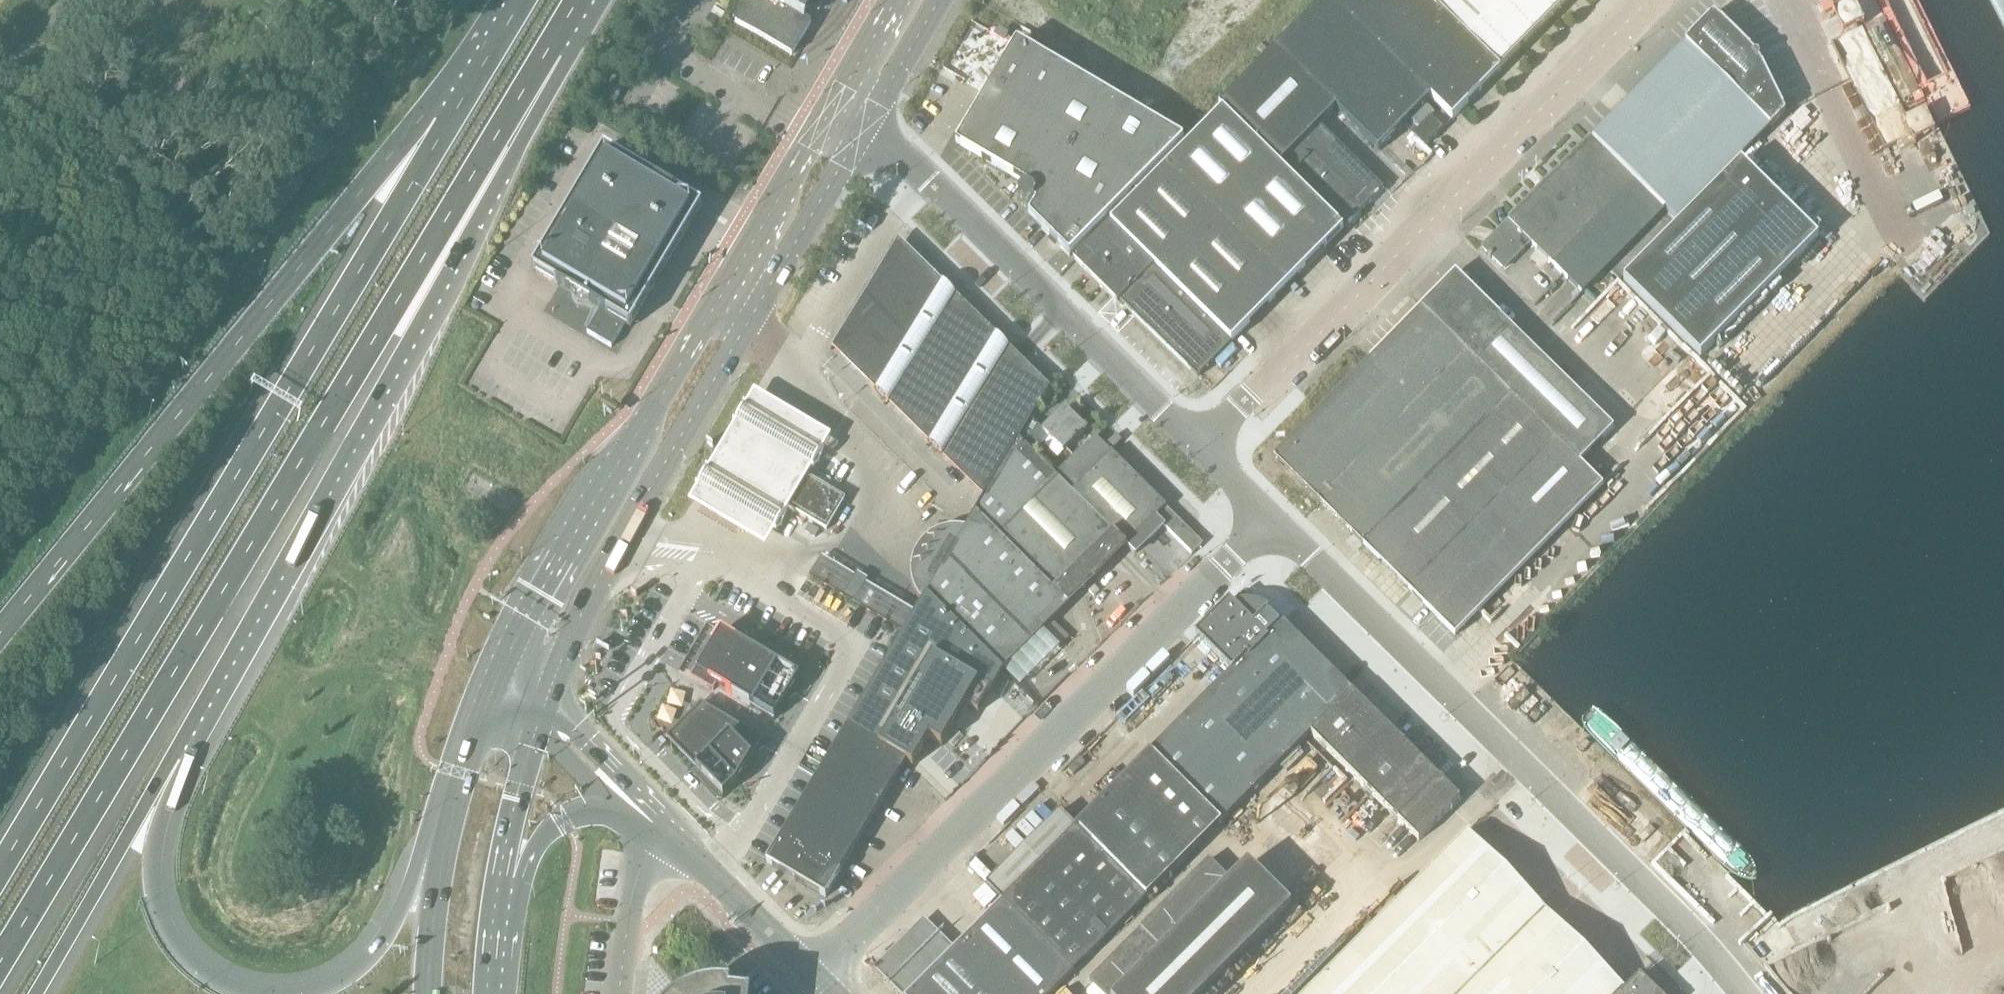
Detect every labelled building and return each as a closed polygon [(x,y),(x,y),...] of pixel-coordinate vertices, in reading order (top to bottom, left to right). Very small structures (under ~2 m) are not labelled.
[(735,21),(790,54),(791,55),(811,22),(804,18),(815,0),(747,0),(735,21)] [(1157,27),(1173,0),(1113,0),(1157,27)] [(1217,104),(1221,108),(1248,134),(1280,166),(1285,161),(1312,134),(1316,130),(1320,126),(1319,125),(1323,122),(1333,111),(1336,108),(1361,133),(1362,134),(1378,151),(1395,134),(1430,98),(1446,113),(1452,119),(1494,76),(1500,70),(1429,0),(1315,0),(1305,10),(1308,13),(1295,26),(1217,104)] [(1500,70),(1568,0),(1429,0),(1500,70)] [(1592,137),(1591,138),(1663,210),(1665,209),(1677,221),(1677,220),(1680,223),(1623,281),(1700,357),(1743,314),(1779,278),(1780,277),(1779,277),(1796,260),(1796,261),(1797,260),(1797,259),(1818,239),(1788,210),(1789,209),(1788,209),(1787,209),(1770,192),(1771,192),(1770,191),(1740,162),(1740,163),(1737,160),(1748,148),(1769,127),(1770,128),(1785,113),(1783,108),(1758,59),(1759,58),(1759,57),(1758,57),(1758,56),(1758,55),(1757,54),(1756,54),(1755,54),(1754,54),(1750,49),(1713,13),(1709,17),(1688,38),(1684,42),(1685,43),(1659,70),(1646,82),(1646,83),(1632,97),(1632,96),(1631,97),(1632,97),(1615,114),(1614,114),(1613,115),(1614,115),(1592,137)] [(1025,208),(1027,208),(1029,208),(1034,203),(1036,204),(1033,211),(1030,217),(1069,256),(1183,141),(1034,53),(1017,43),(957,145),(1033,190),(1032,192),(1025,191),(1024,191),(1022,192),(1021,193),(1020,195),(1019,196),(1019,198),(1018,199),(1019,200),(1019,201),(1019,202),(1020,203),(1020,204),(1021,205),(1023,207),(1025,208)] [(609,103),(599,97),(596,103),(606,109),(609,103)] [(1343,228),(1280,166),(1248,134),(1221,108),(1110,223),(1231,342),(1343,228)] [(1425,146),(1441,129),(1442,129),(1431,118),(1414,136),(1425,146)] [(1383,188),(1320,126),(1316,130),(1312,134),(1285,161),(1349,223),(1383,188)] [(1495,233),(1482,247),(1503,268),(1530,241),(1581,292),(1581,293),(1661,212),(1663,210),(1591,138),(1590,138),(1507,221),(1495,233)] [(601,310),(587,333),(611,347),(637,303),(636,302),(694,203),(607,152),(604,153),(536,268),(536,270),(559,283),(592,302),(591,304),(601,310)] [(1075,257),(1119,301),(1152,267),(1108,224),(1075,257)] [(1047,391),(1028,372),(899,245),(837,347),(986,494),(1019,439),(1018,438),(1030,419),(1047,391)] [(1197,377),(1230,344),(1152,267),(1119,301),(1197,377)] [(1286,446),(1289,449),(1289,465),(1286,469),(1287,469),(1336,518),(1348,530),(1363,544),(1376,556),(1395,575),(1455,634),(1514,574),(1601,486),(1594,479),(1595,478),(1599,474),(1601,477),(1606,472),(1604,469),(1605,468),(1590,452),(1613,428),(1529,345),(1492,308),(1470,287),(1456,273),(1421,308),(1369,361),(1286,446)] [(830,433),(756,391),(691,506),(764,548),(788,507),(806,476),(830,433)] [(1086,429),(1065,408),(1042,431),(1049,438),(1063,452),(1086,429)] [(1042,431),(1030,419),(1018,438),(1019,439),(1033,453),(1049,438),(1042,431)] [(1094,435),(1055,475),(1072,492),(1072,491),(1105,458),(1111,452),(1094,435)] [(1068,604),(1127,546),(1072,491),(1072,492),(1055,475),(1033,453),(1019,439),(986,494),(975,512),(1068,604)] [(1105,458),(1072,491),(1127,546),(1142,531),(1150,539),(1163,525),(1191,554),(1192,554),(1202,544),(1111,452),(1105,458)] [(788,507),(789,508),(826,530),(845,499),(806,476),(788,507)] [(955,545),(954,547),(947,558),(935,578),(985,627),(1013,655),(1023,645),(1040,628),(1042,630),(1068,604),(975,512),(965,529),(964,529),(955,545)] [(857,577),(857,578),(845,598),(853,603),(866,582),(857,577)] [(965,705),(977,712),(1003,669),(926,593),(847,727),(906,762),(912,766),(928,738),(941,745),(965,705)] [(1221,823),(1310,733),(1352,692),(1281,621),(1278,624),(1267,613),(1270,610),(1265,607),(1262,605),(1257,603),(1251,597),(1246,602),(1241,602),(1237,603),(1233,605),(1229,601),(1222,608),(1195,636),(1231,672),(1150,752),(1221,823)] [(721,634),(696,676),(708,684),(706,688),(713,692),(715,688),(774,723),(799,681),(791,677),(794,672),(785,668),(783,671),(751,653),(754,649),(746,644),(743,648),(721,634)] [(1460,799),(1363,702),(1352,692),(1310,733),(1418,841),(1460,799)] [(701,707),(666,740),(700,777),(695,782),(716,803),(735,787),(761,743),(701,707)] [(825,896),(906,762),(847,727),(767,861),(825,896)] [(1076,827),(1147,897),(1221,823),(1150,752),(1076,827)] [(1262,782),(1269,788),(1275,783),(1268,776),(1262,782)] [(1072,972),(1147,897),(1076,827),(1002,901),(1072,972)] [(1467,833),(1305,993),(1620,993),(1624,990),(1467,833)] [(1105,993),(1203,993),(1290,907),(1248,864),(1231,882),(1209,859),(1089,979),(1105,993)] [(900,993),(1050,993),(1072,972),(1002,901),(954,949),(928,923),(878,972),(900,993)] [(1639,975),(1620,993),(1658,993),(1639,975)]
